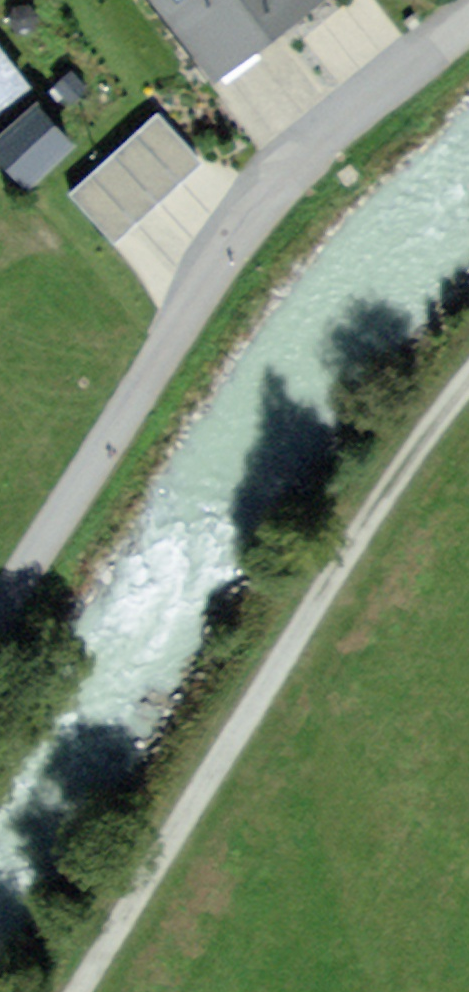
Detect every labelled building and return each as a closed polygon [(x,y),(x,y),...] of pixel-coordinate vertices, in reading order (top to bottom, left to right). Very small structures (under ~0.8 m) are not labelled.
[(213,56),(287,0),(171,0),(213,56)] [(295,76),(271,50),(232,85),(255,111),(295,76)] [(0,54),(0,102),(24,82),(0,54)] [(32,100),(0,129),(0,163),(21,187),(71,143),(32,100)] [(158,116),(71,192),(107,234),(195,158),(158,116)]
